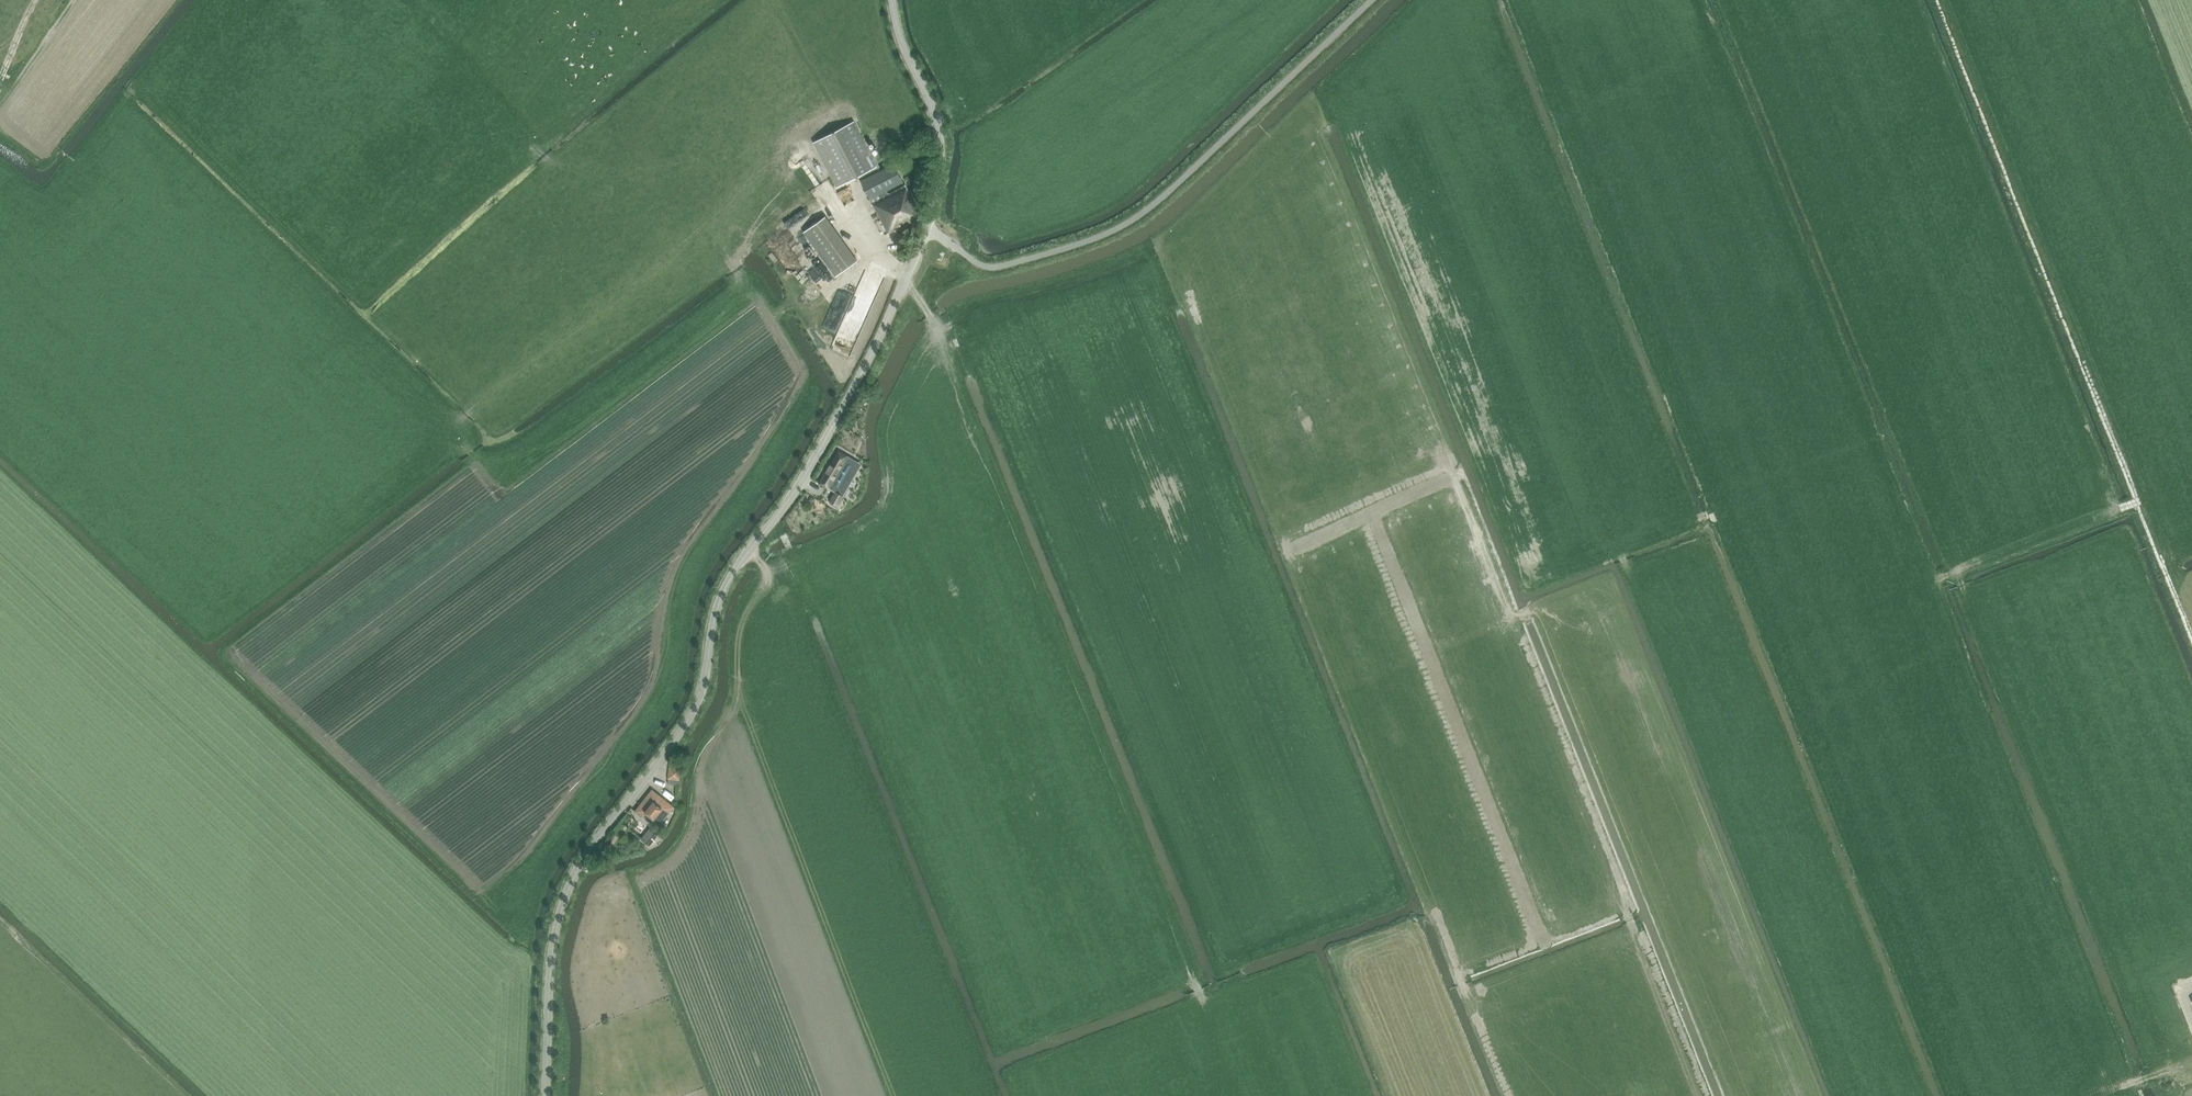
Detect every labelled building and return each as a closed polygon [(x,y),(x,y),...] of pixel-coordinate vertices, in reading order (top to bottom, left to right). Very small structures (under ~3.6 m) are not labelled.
[(870,150),(855,121),(815,142),(838,187),(859,176),(870,199),(903,181),(894,164),(882,170),(871,150),(870,150)] [(887,190),(870,199),(888,233),(896,228),(897,230),(923,217),(905,184),(889,193),(887,190)] [(825,216),(803,232),(836,276),(857,260),(825,216)] [(861,293),(858,305),(852,303),(847,318),(861,322),(870,296),(861,293)] [(844,321),(843,329),(857,330),(857,321),(844,321)] [(839,451),(820,483),(829,488),(836,491),(838,487),(841,483),(846,474),(849,476),(857,462),(839,451)] [(838,487),(836,491),(843,496),(845,492),(838,487)] [(836,491),(830,501),(837,506),(843,496),(836,491)] [(680,769),(669,767),(668,778),(679,779),(680,769)] [(656,817),(662,822),(674,806),(652,789),(635,811),(641,816),(645,811),(654,818),(656,817)] [(658,835),(650,829),(642,839),(650,845),(658,835)]
